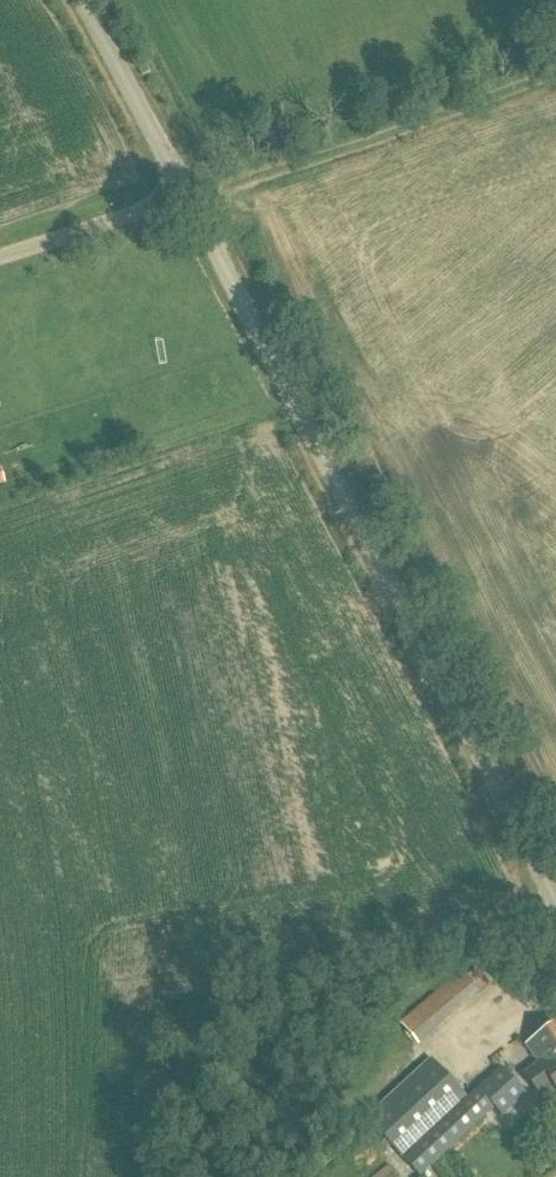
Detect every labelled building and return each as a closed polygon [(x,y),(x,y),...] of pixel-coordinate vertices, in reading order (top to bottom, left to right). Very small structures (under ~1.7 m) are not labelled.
[(17,483),(13,472),(0,475),(0,488),(17,483)] [(491,984),(477,968),(467,976),(467,975),(448,990),(462,1008),(491,984)] [(416,1015),(404,1026),(418,1044),(431,1033),(416,1015)] [(523,1045),(536,1063),(522,1073),(537,1094),(551,1083),(555,1090),(555,1022),(523,1045)] [(500,1065),(467,1097),(431,1058),(365,1119),(418,1176),(420,1176),(462,1137),(485,1115),(494,1107),(498,1112),(502,1117),(526,1094),(500,1065)]
